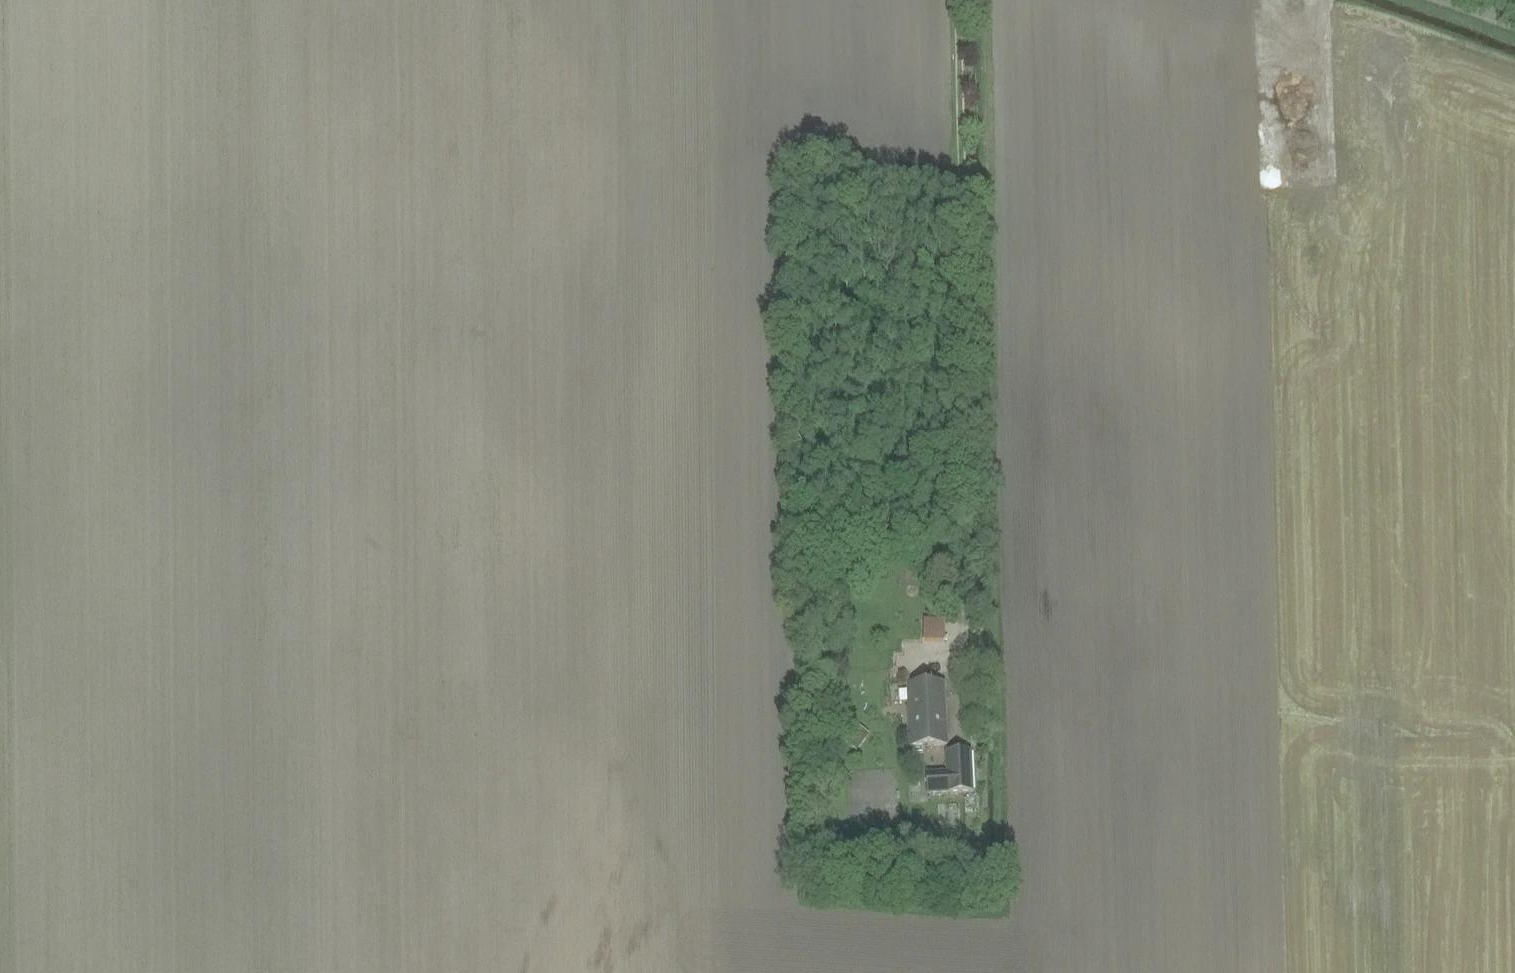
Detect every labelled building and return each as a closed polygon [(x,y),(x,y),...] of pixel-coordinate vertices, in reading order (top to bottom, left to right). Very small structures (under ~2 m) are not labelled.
[(841,591),(829,592),(830,603),(841,602),(841,591)] [(944,642),(945,620),(924,619),(923,641),(944,642)] [(912,746),(948,744),(945,684),(909,686),(912,746)] [(844,741),(858,753),(871,736),(857,725),(844,741)] [(929,796),(974,794),(972,751),(946,753),(947,773),(927,774),(929,796)]
